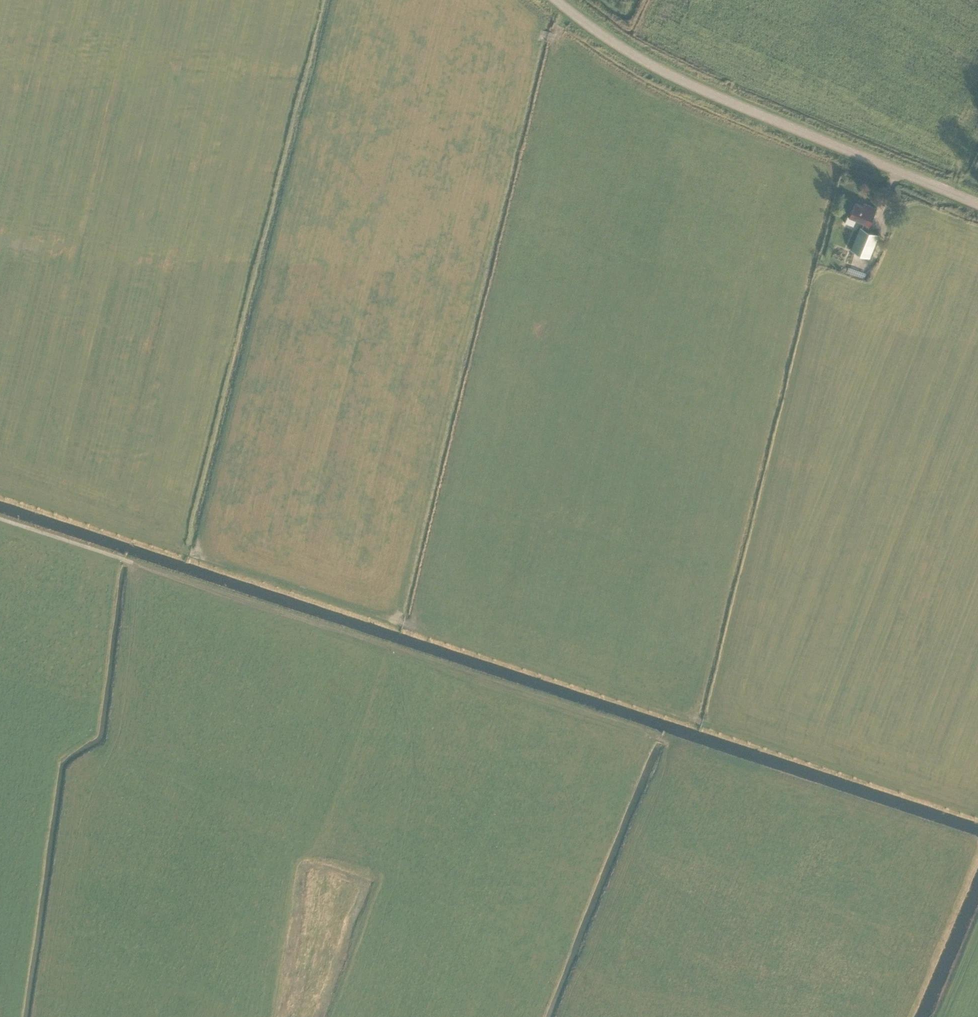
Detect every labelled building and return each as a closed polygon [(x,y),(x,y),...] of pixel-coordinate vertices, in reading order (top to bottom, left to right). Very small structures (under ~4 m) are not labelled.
[(849,213),(846,219),(845,220),(853,224),(856,217),(863,221),(864,221),(862,226),(861,226),(851,249),(870,256),(879,234),(867,229),(870,223),(877,208),(865,202),(864,204),(856,201),(850,214),(849,213)]
